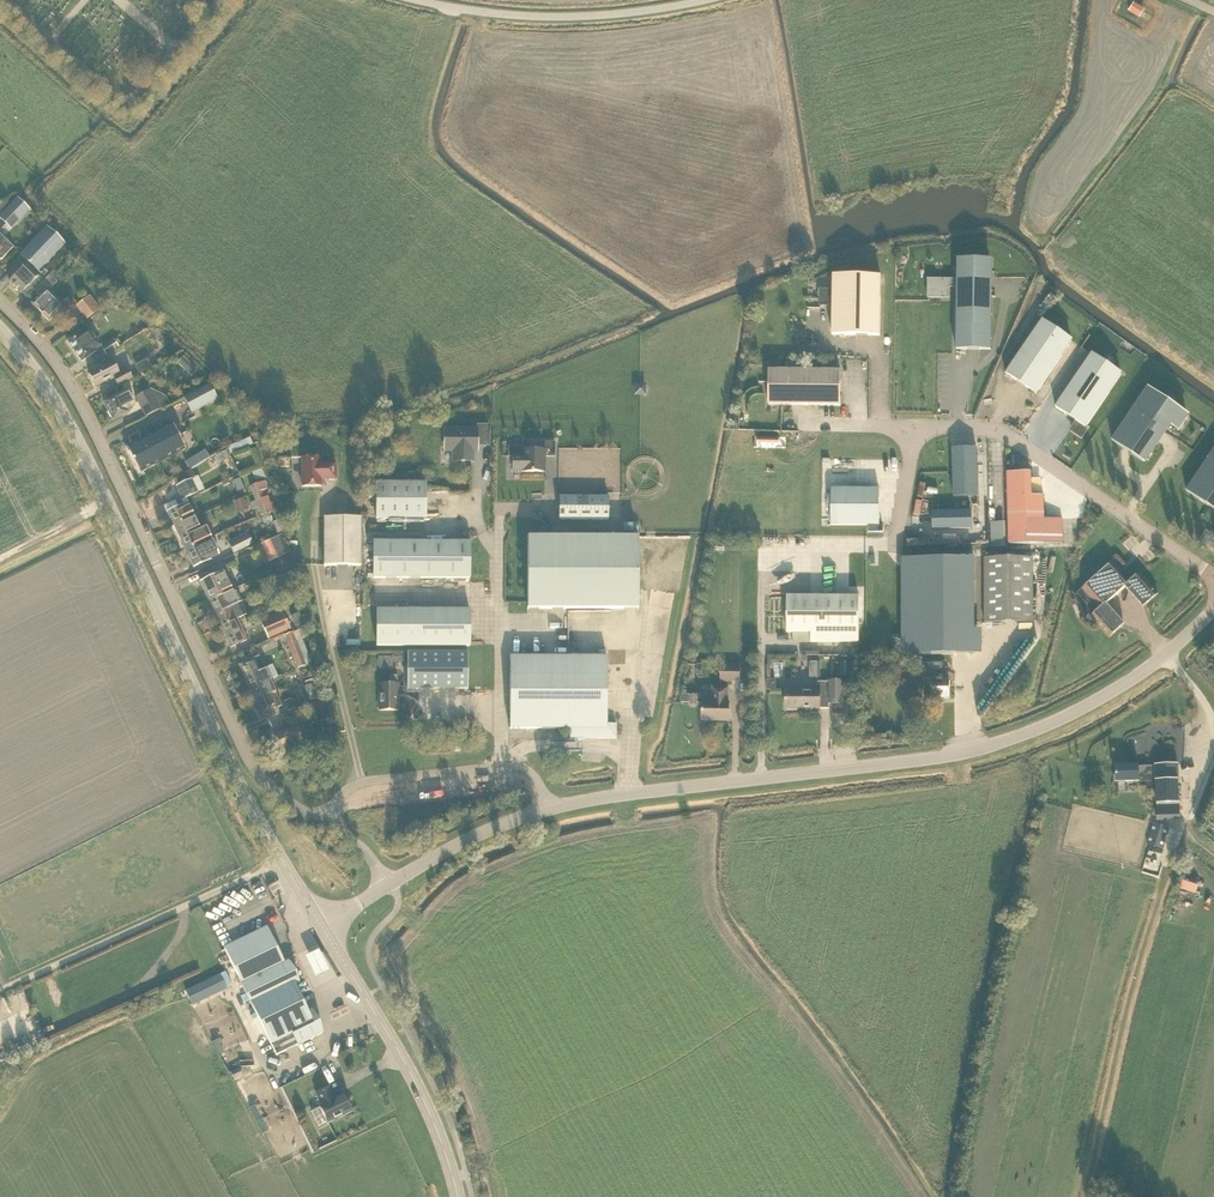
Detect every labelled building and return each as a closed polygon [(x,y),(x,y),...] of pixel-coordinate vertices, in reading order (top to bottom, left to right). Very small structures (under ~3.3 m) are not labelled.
[(1136,2),(1130,12),(1141,18),(1147,8),(1136,2)] [(30,210),(18,198),(0,217),(0,218),(6,224),(13,218),(18,222),(30,210)] [(20,255),(39,272),(65,243),(47,226),(20,255)] [(1,260),(14,247),(0,234),(0,259),(1,260)] [(68,245),(63,250),(70,256),(74,251),(68,245)] [(959,279),(958,279),(956,349),(991,350),(993,280),(991,280),(991,261),(960,260),(959,279)] [(33,291),(44,281),(44,280),(50,274),(45,269),(39,276),(27,264),(9,282),(21,293),(29,286),(33,291)] [(32,304),(49,321),(64,306),(49,290),(58,282),(50,275),(34,290),(40,296),(32,304)] [(880,336),(882,276),(834,275),(833,335),(880,336)] [(86,320),(100,309),(90,296),(76,307),(86,320)] [(1037,394),(1072,341),(1042,321),(1006,374),(1037,394)] [(82,362),(97,352),(93,346),(98,343),(86,326),(66,340),(82,362)] [(106,355),(119,347),(114,339),(101,348),(106,355)] [(1056,407),(1086,428),(1122,375),(1092,354),(1056,407)] [(136,365),(139,372),(155,365),(151,357),(136,365)] [(114,378),(118,386),(136,376),(133,369),(129,371),(128,370),(120,375),(112,358),(100,365),(101,367),(89,374),(96,386),(106,381),(107,382),(114,378)] [(770,370),(769,405),(841,405),(841,371),(770,370)] [(210,384),(184,398),(192,413),(218,399),(210,384)] [(108,401),(104,403),(113,420),(127,412),(126,409),(134,404),(127,390),(118,395),(115,389),(105,395),(108,401)] [(135,397),(146,417),(160,409),(150,390),(135,397)] [(1147,390),(1112,440),(1143,462),(1169,424),(1179,431),(1188,417),(1147,390)] [(129,438),(132,444),(128,447),(141,472),(186,449),(173,423),(142,439),(138,433),(129,438)] [(454,461),(473,461),(473,446),(477,446),(477,430),(445,430),(445,446),(454,446),(454,461)] [(229,445),(232,453),(255,444),(252,436),(229,445)] [(201,441),(188,448),(194,459),(207,451),(201,441)] [(523,456),(513,456),(513,471),(522,471),(522,472),(545,472),(545,456),(555,457),(555,442),(545,442),(545,450),(523,450),(523,456)] [(978,496),(977,448),(953,448),(954,497),(978,496)] [(225,451),(216,455),(219,463),(228,459),(225,451)] [(1187,491),(1213,510),(1213,451),(1187,491)] [(321,464),(321,457),(302,458),(302,487),(322,486),(321,480),(336,480),(336,463),(321,464)] [(227,480),(239,474),(234,464),(222,469),(227,480)] [(182,500),(198,493),(192,479),(195,478),(191,469),(177,478),(175,479),(178,485),(176,486),(182,500)] [(255,482),(265,478),(262,469),(252,473),(255,482)] [(1032,472),(1008,472),(1009,533),(1009,544),(1064,543),(1063,518),(1045,519),(1044,495),(1032,496),(1032,472)] [(268,489),(265,481),(250,486),(253,494),(265,490),(264,490),(268,489)] [(425,483),(376,482),(376,519),(425,519),(425,483)] [(832,489),(832,525),(880,525),(880,489),(832,489)] [(267,497),(265,490),(253,494),(256,501),(267,497)] [(608,496),(560,496),(560,520),(608,520),(608,496)] [(241,512),(251,509),(246,497),(237,500),(241,512)] [(269,504),(267,497),(256,501),(258,508),(269,504)] [(188,503),(185,505),(185,504),(168,512),(174,525),(191,517),(194,516),(188,503)] [(261,515),(275,510),(273,503),(269,504),(258,508),(261,515)] [(972,528),(972,511),(933,512),(933,529),(972,528)] [(174,525),(180,537),(197,529),(200,528),(194,516),(191,517),(174,525)] [(324,565),(361,565),(361,518),(324,518),(324,565)] [(1007,548),(1008,522),(993,522),(992,547),(1007,548)] [(197,529),(180,537),(185,550),(202,542),(211,538),(205,525),(200,528),(197,529)] [(250,531),(230,541),(236,552),(255,543),(250,531)] [(269,562),(289,553),(281,535),(261,544),(269,562)] [(528,609),(638,609),(638,537),(528,536),(528,609)] [(211,538),(202,542),(185,550),(194,567),(211,559),(211,558),(219,554),(211,538)] [(470,579),(470,541),(374,541),(374,578),(470,579)] [(1033,557),(985,558),(985,623),(1034,622),(1033,557)] [(975,558),(914,558),(915,654),(975,654),(975,558)] [(1101,608),(1092,617),(1110,637),(1124,624),(1107,605),(1126,587),(1144,607),(1158,594),(1140,574),(1130,582),(1112,563),(1084,589),(1101,608)] [(270,579),(284,573),(282,567),(268,573),(270,579)] [(209,601),(233,591),(232,590),(236,589),(232,582),(227,584),(225,580),(227,579),(223,571),(200,582),(209,601)] [(274,578),(277,585),(288,580),(286,574),(274,578)] [(292,588),(288,580),(277,585),(280,593),(292,588)] [(232,590),(233,591),(209,601),(215,614),(232,606),(242,601),(236,589),(232,590)] [(811,632),(811,642),(860,642),(860,596),(787,596),(787,632),(811,632)] [(241,602),(242,602),(242,601),(232,606),(215,614),(221,626),(238,618),(240,617),(246,614),(241,602)] [(470,609),(377,609),(377,646),(470,646),(470,609)] [(283,612),(261,622),(268,639),(290,630),(283,612)] [(291,617),(296,627),(303,624),(298,614),(291,617)] [(221,626),(231,648),(248,640),(238,618),(221,626)] [(299,630),(285,636),(289,643),(302,637),(299,630)] [(288,645),(294,661),(302,658),(296,641),(288,645)] [(407,689),(468,689),(468,652),(407,652),(407,689)] [(570,729),(570,738),(575,738),(575,741),(582,741),(582,738),(616,738),(617,724),(607,724),(607,657),(510,656),(510,728),(570,729)] [(262,670),(258,663),(256,657),(239,665),(250,690),(270,680),(265,668),(262,670)] [(302,658),(294,661),(297,669),(305,665),(302,658)] [(777,661),(776,675),(785,675),(786,662),(777,661)] [(851,661),(841,662),(841,676),(852,676),(851,661)] [(810,679),(821,679),(821,662),(810,662),(810,679)] [(722,665),(722,679),(741,680),(741,665),(722,665)] [(379,710),(398,710),(398,684),(398,675),(391,675),(391,684),(379,684),(379,710)] [(776,679),(767,680),(768,690),(776,690),(776,679)] [(270,680),(250,690),(262,715),(279,707),(282,706),(276,693),(273,694),(270,689),(274,687),(270,680)] [(809,711),(821,711),(821,708),(830,708),(830,703),(845,703),(844,681),(829,681),(829,682),(817,682),(817,690),(786,690),(786,710),(809,710),(809,711)] [(728,703),(729,688),(714,688),(713,703),(703,702),(703,720),(730,721),(730,703),(728,703)] [(698,695),(690,695),(690,704),(698,705),(698,695)] [(289,711),(295,708),(291,698),(284,702),(289,711)] [(298,714),(318,706),(323,720),(328,719),(321,700),(296,709),(298,714)] [(303,725),(274,736),(279,749),(308,739),(303,725)] [(1156,765),(1156,766),(1139,766),(1116,766),(1117,782),(1140,781),(1156,780),(1157,804),(1180,804),(1179,764),(1156,765)] [(134,785),(140,782),(133,768),(127,771),(134,785)] [(1181,805),(1157,806),(1157,819),(1181,818),(1181,805)] [(1162,850),(1166,836),(1169,827),(1154,822),(1147,845),(1162,850)] [(1161,871),(1163,858),(1148,856),(1146,869),(1161,871)] [(1184,882),(1182,891),(1199,895),(1201,886),(1184,882)] [(322,1033),(317,1022),(314,1023),(267,926),(224,947),(238,977),(255,1013),(256,1013),(276,1055),(322,1033)] [(223,1002),(242,991),(235,979),(216,990),(223,1002)] [(30,1033),(37,1046),(49,1041),(42,1027),(30,1033)] [(234,1080),(243,1076),(240,1069),(230,1073),(234,1080)] [(316,1091),(314,1092),(320,1105),(319,1106),(328,1123),(352,1112),(344,1094),(334,1099),(333,1096),(334,1095),(329,1085),(316,1091)]
